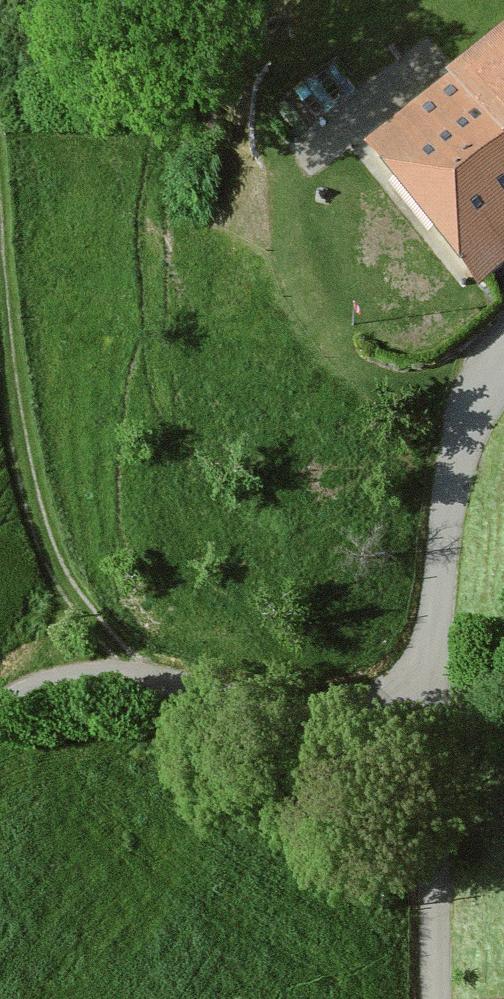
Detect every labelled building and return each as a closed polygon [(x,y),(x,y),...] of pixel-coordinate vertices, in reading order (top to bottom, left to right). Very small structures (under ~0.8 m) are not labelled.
[(474,301),(503,277),(503,48),(362,160),(474,301)]
